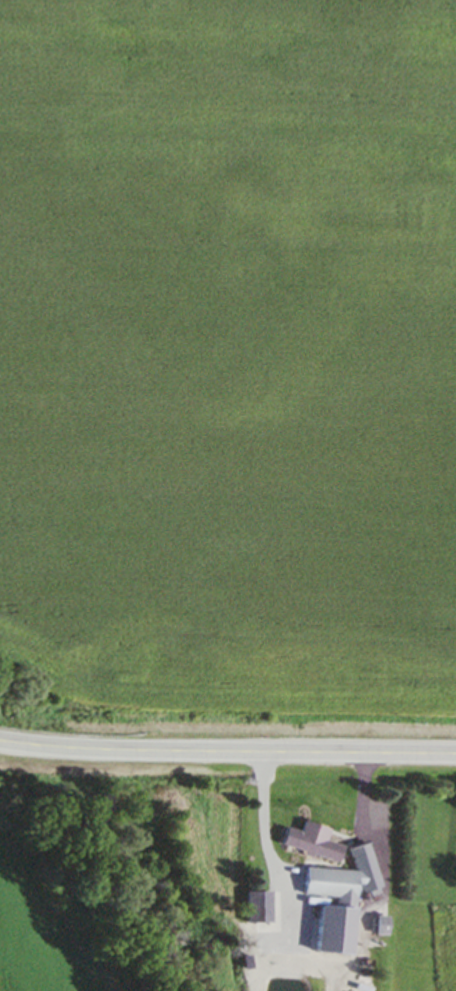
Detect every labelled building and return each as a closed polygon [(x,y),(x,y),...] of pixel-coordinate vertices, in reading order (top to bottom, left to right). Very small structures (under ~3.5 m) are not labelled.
[(340,862),(343,849),(320,843),(324,828),(303,823),(300,837),(288,834),(285,848),(340,862)] [(307,870),(305,897),(337,901),(337,909),(320,908),(317,955),(335,956),(351,958),(358,887),(363,887),(365,894),(369,893),(371,897),(383,893),(384,888),(368,844),(349,852),(356,873),(307,870)] [(246,894),(247,925),(261,924),(272,925),(271,894),(259,895),(246,894)]
